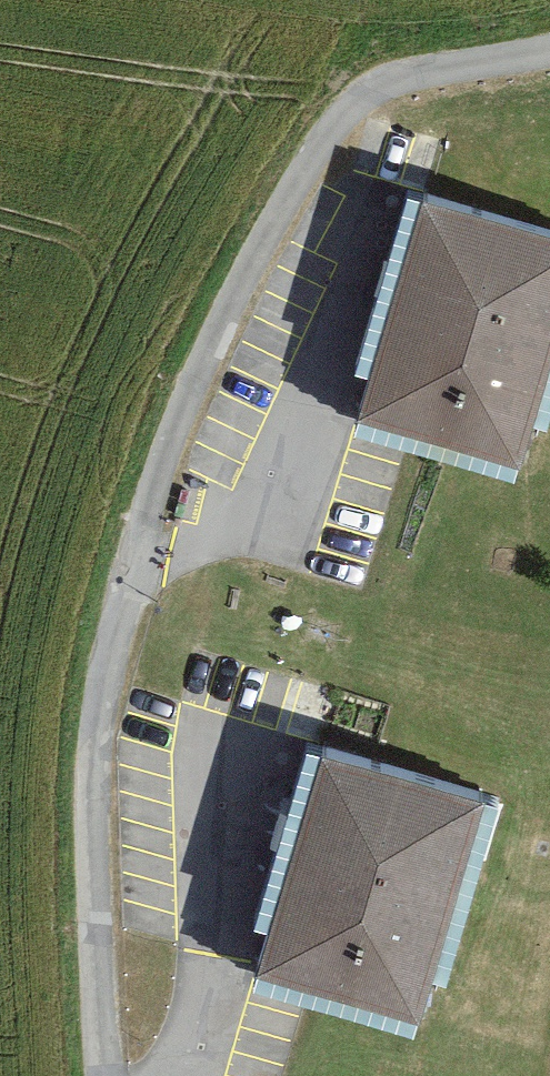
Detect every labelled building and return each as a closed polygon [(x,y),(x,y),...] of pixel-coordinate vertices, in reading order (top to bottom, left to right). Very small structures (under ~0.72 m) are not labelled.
[(378,404),(525,451),(549,373),(549,239),(443,204),(378,404)] [(339,762),(274,962),(420,1009),(485,809),(339,762)]
